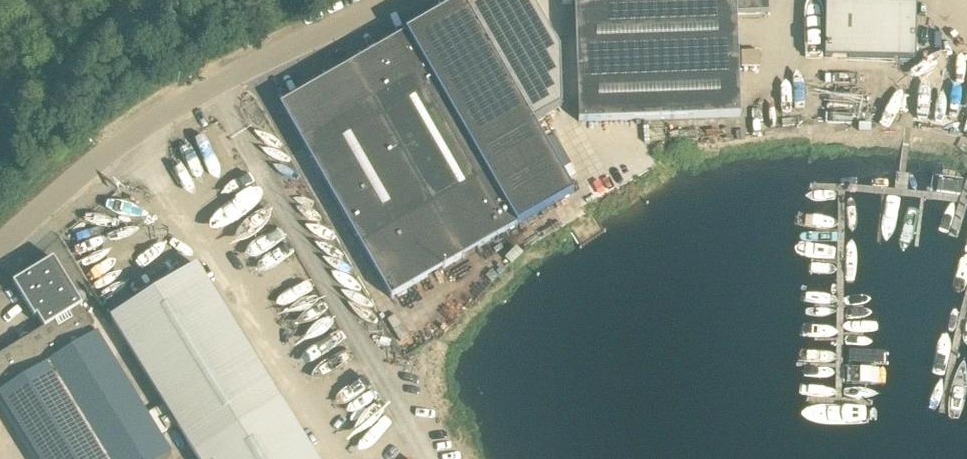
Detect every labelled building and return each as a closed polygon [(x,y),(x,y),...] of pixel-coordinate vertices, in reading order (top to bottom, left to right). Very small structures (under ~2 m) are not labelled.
[(579,121),(740,116),(738,71),(738,15),(759,15),(767,15),(767,0),(575,0),(579,121)] [(917,0),(826,0),(824,56),(917,58),(917,0)] [(391,299),(518,226),(427,68),(407,33),(281,105),(391,299)] [(170,458),(81,308),(84,307),(54,259),(14,284),(35,317),(38,315),(45,328),(0,355),(0,395),(39,458),(169,458),(170,458)] [(122,335),(198,458),(316,458),(197,265),(111,318),(122,335)]
